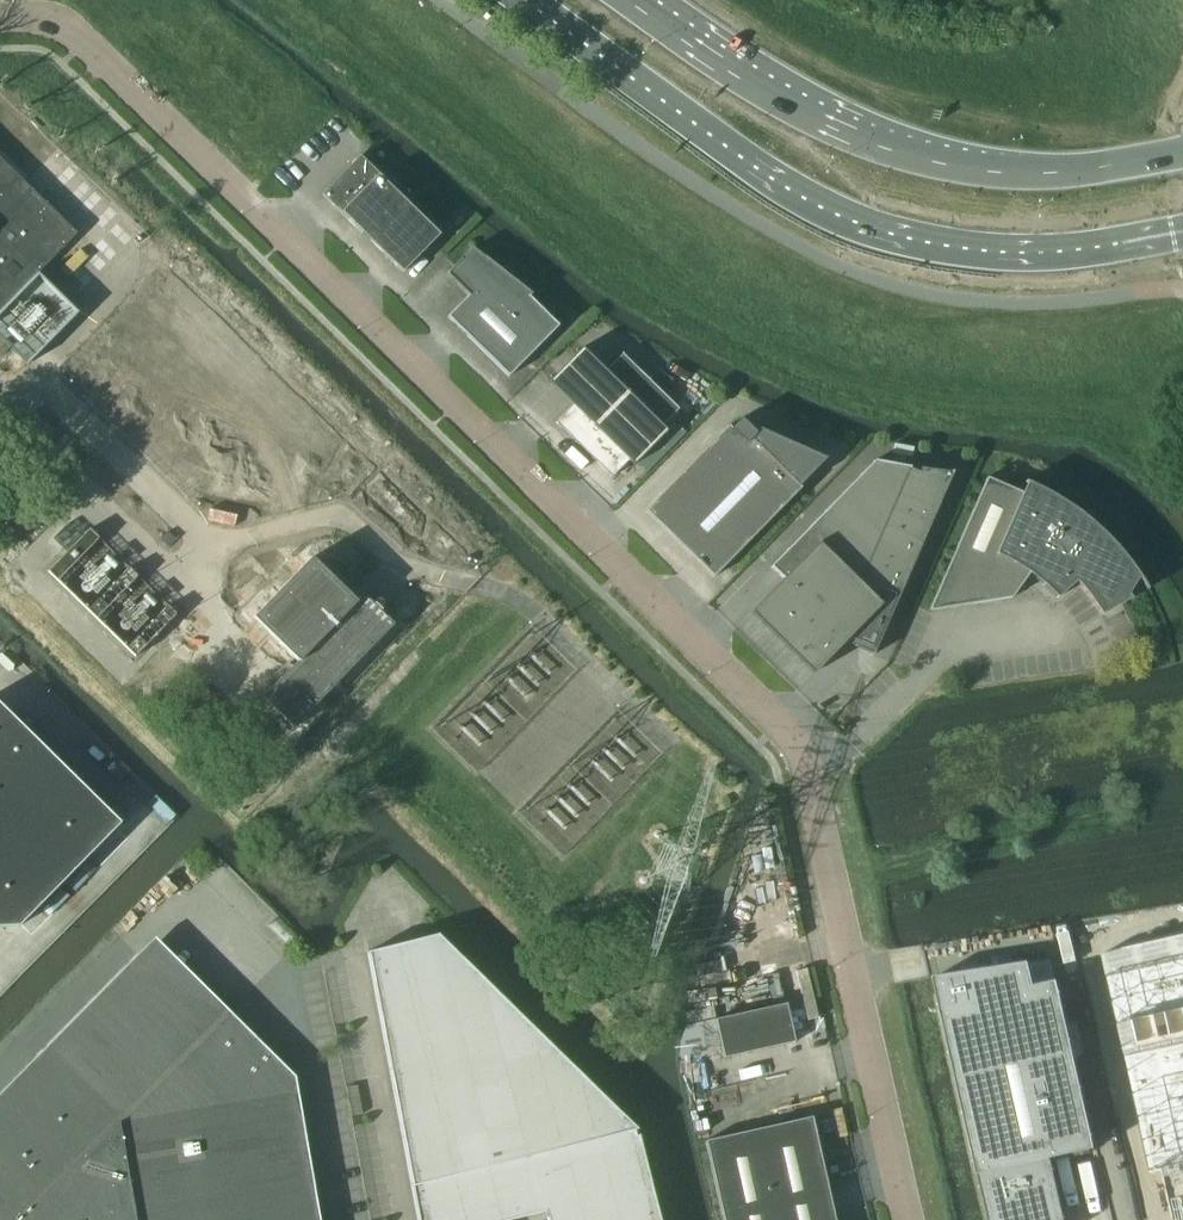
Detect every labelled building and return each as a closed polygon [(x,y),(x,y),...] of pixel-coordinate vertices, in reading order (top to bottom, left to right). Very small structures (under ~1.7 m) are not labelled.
[(403,272),(440,235),(401,195),(361,155),(323,195),(362,234),(403,272)] [(76,233),(0,159),(0,311),(76,233)] [(530,296),(533,294),(473,247),(447,274),(469,296),(449,316),(510,377),(560,326),(530,296)] [(557,422),(598,462),(613,477),(630,460),(635,465),(668,431),(663,426),(680,409),(624,354),(607,371),(583,348),(550,382),(573,405),(557,422)] [(827,459),(760,429),(757,433),(742,419),(733,428),(730,425),(647,510),(715,577),(803,487),(800,486),(827,459)] [(911,466),(910,466),(911,457),(893,453),(891,462),(876,460),(772,566),(785,578),(751,612),(814,674),(846,642),(873,653),(872,654),(874,655),(954,472),(952,471),(952,472),(921,468),(919,471),(910,467),(911,466)] [(1058,598),(1076,580),(1085,592),(1094,603),(1102,616),(1132,599),(1129,594),(1139,578),(1147,590),(1148,589),(1133,566),(1116,545),(1097,526),(1077,508),(1054,493),(993,466),(930,611),(1013,598),(1032,575),(1044,585),(1058,598)] [(47,571),(134,656),(135,656),(176,614),(167,605),(127,647),(97,618),(137,576),(128,567),(88,609),(58,579),(98,538),(88,528),(47,571)] [(296,661),(262,696),(293,727),(393,624),(362,593),(355,600),(311,557),(252,617),(296,661)] [(121,823),(0,704),(0,927),(19,926),(121,823)] [(512,1219),(546,1211),(548,1219),(660,1219),(638,1135),(636,1136),(634,1130),(636,1130),(637,1129),(437,934),(368,952),(418,1219),(511,1219),(512,1219)] [(1102,953),(1148,1159),(1157,1157),(1149,1122),(1182,1114),(1182,935),(1102,953)] [(229,1012),(212,1029),(138,955),(137,955),(48,1046),(43,1051),(37,1056),(0,1094),(0,1219),(319,1219),(318,1213),(317,1205),(316,1198),(295,1077),(290,1072),(285,1067),(229,1012)] [(936,977),(980,1174),(981,1174),(991,1219),(1065,1219),(1052,1159),(1098,1148),(1077,1057),(1070,1023),(1060,980),(1056,981),(1035,986),(1030,963),(1030,962),(936,977)] [(787,1003),(715,1019),(724,1058),(796,1042),(787,1003)] [(724,1219),(836,1219),(812,1117),(706,1141),(724,1219)]
